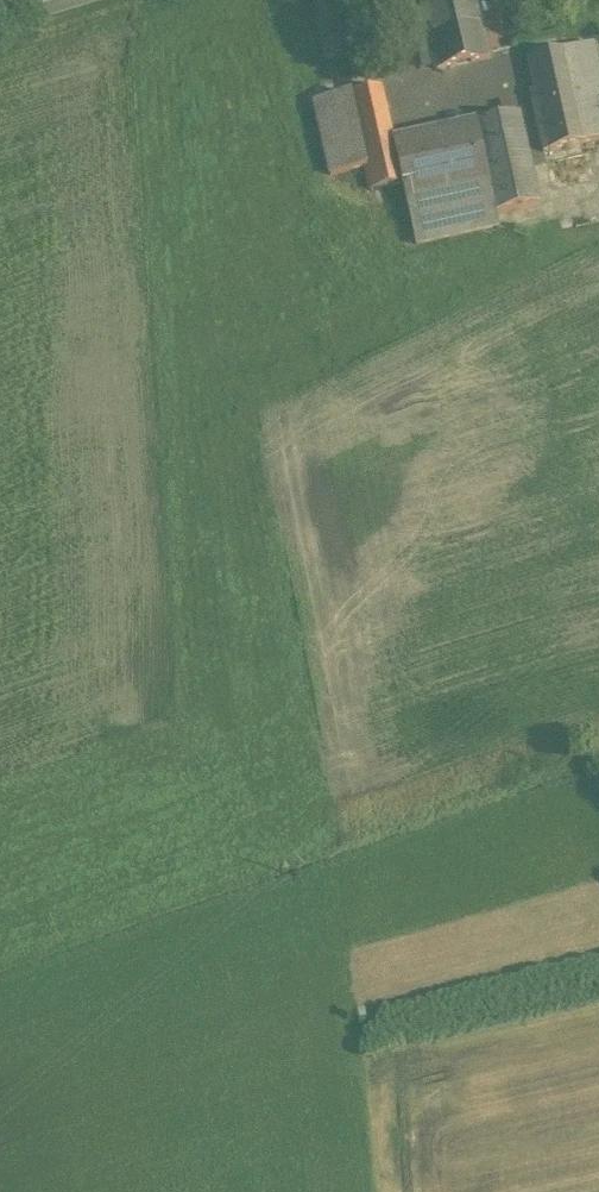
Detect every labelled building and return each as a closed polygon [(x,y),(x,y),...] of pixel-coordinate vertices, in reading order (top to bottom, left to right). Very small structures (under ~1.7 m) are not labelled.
[(436,73),(484,62),(470,2),(479,0),(420,0),(436,73)] [(529,45),(549,136),(598,125),(598,30),(529,45)] [(386,79),(320,93),(336,166),(373,159),(378,183),(404,178),(416,235),(507,215),(504,200),(543,192),(524,99),(396,126),(386,79)]
